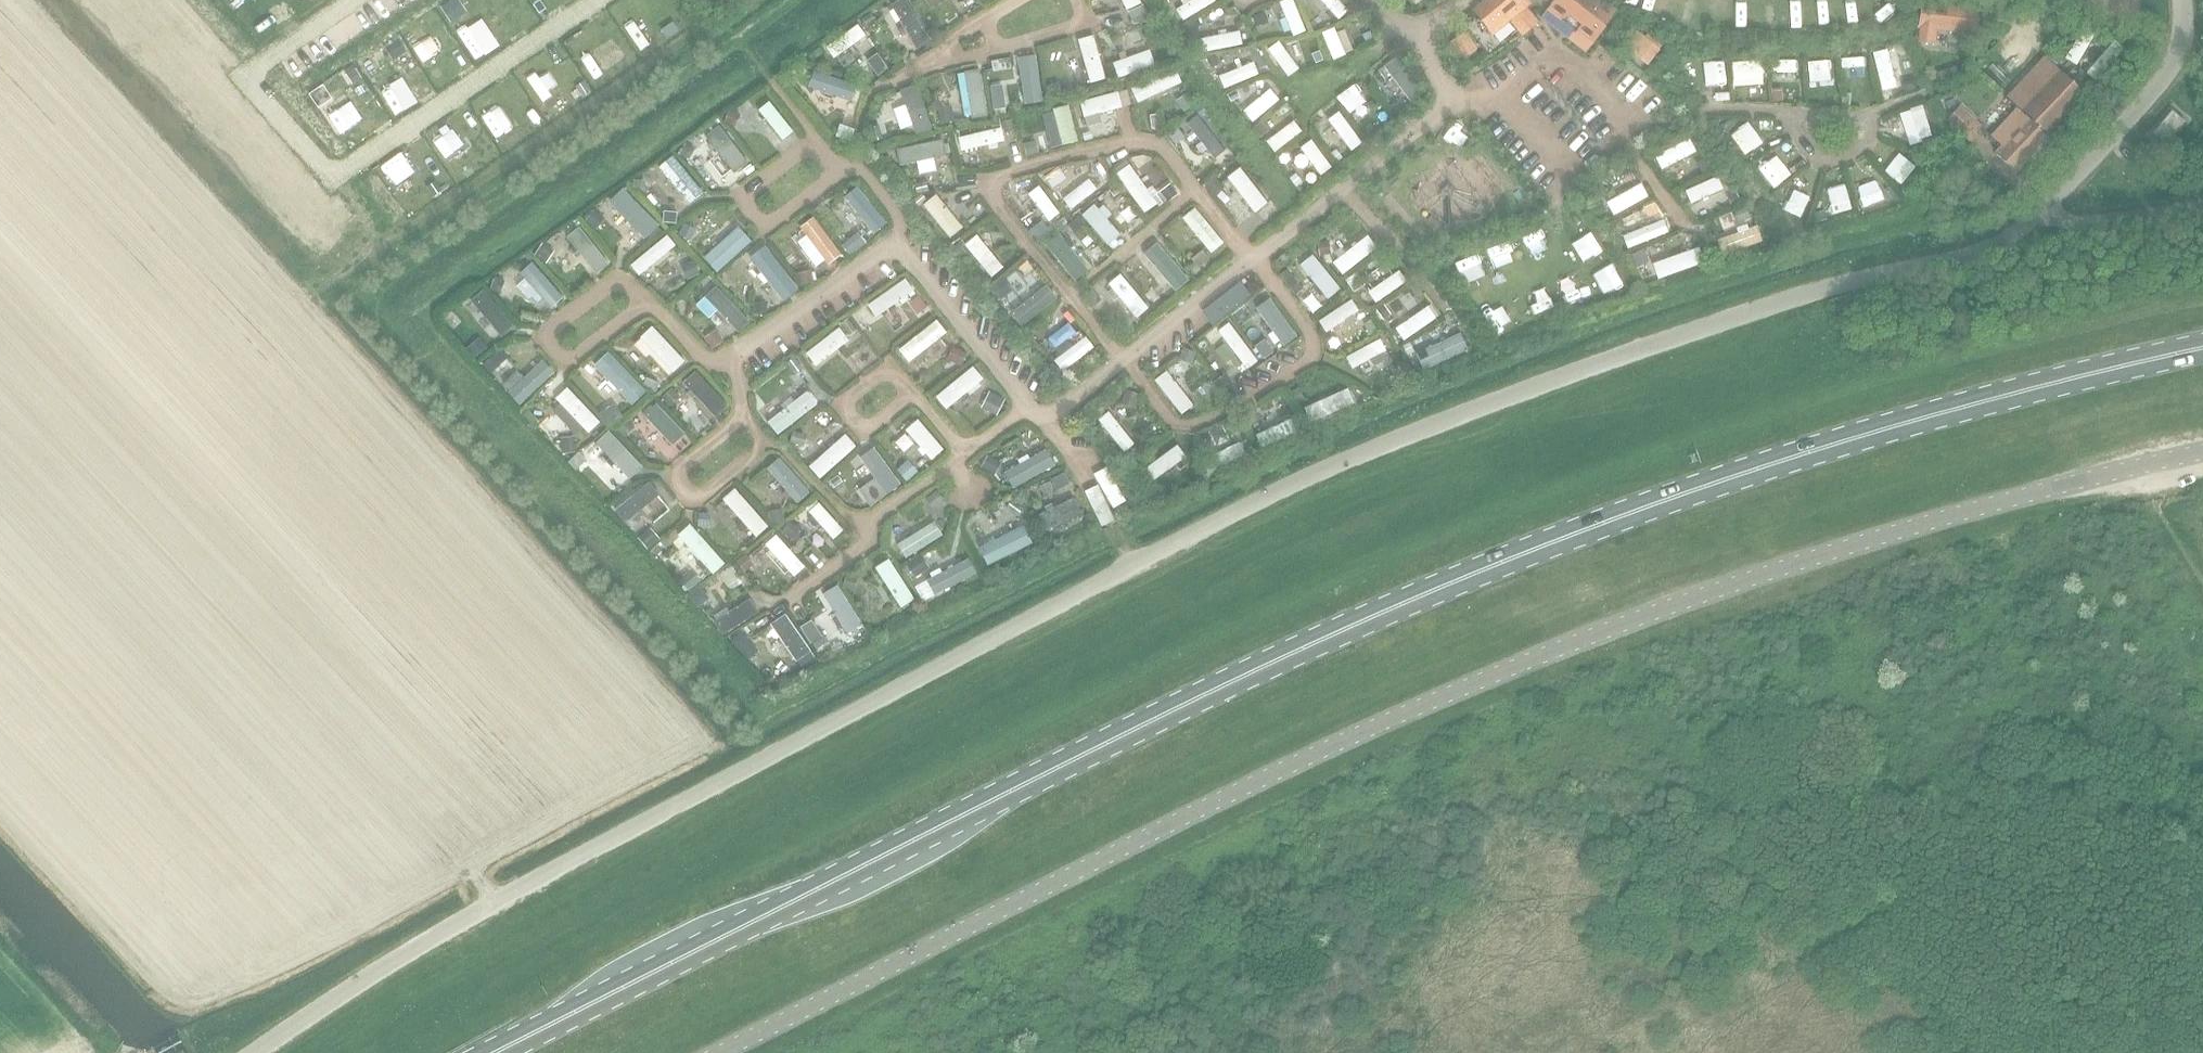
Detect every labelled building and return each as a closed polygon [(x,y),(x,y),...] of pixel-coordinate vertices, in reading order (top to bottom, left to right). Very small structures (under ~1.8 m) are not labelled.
[(907,0),(903,0),(892,7),(917,52),(932,44),(907,0)] [(1140,0),(1116,0),(1120,9),(1126,7),(1128,11),(1142,4),(1140,0)] [(1217,2),(1216,0),(1194,0),(1191,2),(1191,0),(1184,0),(1182,2),(1184,6),(1177,10),(1185,22),(1217,2)] [(1294,0),(1281,5),(1294,37),(1307,32),(1294,0)] [(1341,21),(1351,12),(1340,0),(1321,0),(1341,21)] [(1475,5),(1496,32),(1510,21),(1519,32),(1536,18),(1527,7),(1535,0),(1481,0),(1475,5)] [(1593,43),(1617,11),(1602,0),(1554,0),(1548,8),(1593,43)] [(1977,8),(1922,2),(1918,41),(1934,43),(1936,28),(1974,32),(1977,8)] [(1143,6),(1128,12),(1133,24),(1149,22),(1143,6)] [(1263,11),(1252,17),(1256,26),(1268,21),(1263,11)] [(871,13),(863,18),(867,25),(875,20),(871,13)] [(1192,18),(1181,26),(1188,36),(1199,28),(1192,18)] [(1468,31),(1447,45),(1458,61),(1478,47),(1468,31)] [(1654,43),(1639,31),(1630,41),(1634,45),(1630,51),(1641,60),(1645,54),(1652,59),(1660,48),(1654,43)] [(1241,33),(1203,41),(1206,54),(1244,46),(1241,33)] [(873,44),(865,34),(834,57),(842,68),(873,44)] [(1095,37),(1080,42),(1092,85),(1107,81),(1095,37)] [(877,52),(867,60),(878,75),(888,67),(877,52)] [(1151,52),(1114,65),(1119,80),(1156,66),(1151,52)] [(1213,55),(1206,59),(1211,69),(1219,65),(1213,55)] [(1999,128),(1992,136),(2002,145),(1995,153),(2013,170),(2047,134),(2085,94),(2059,70),(2045,56),(2006,97),(2018,108),(1999,128)] [(1038,59),(1020,61),(1025,98),(1042,95),(1038,59)] [(1176,69),(1133,90),(1139,104),(1183,84),(1176,69)] [(1945,70),(1933,73),(1937,86),(1949,82),(1945,70)] [(980,72),(967,74),(972,113),(986,111),(980,72)] [(859,87),(813,73),(808,88),(854,103),(859,87)] [(1914,78),(1903,81),(1905,91),(1916,88),(1914,78)] [(1058,82),(1047,85),(1051,97),(1061,95),(1058,82)] [(1002,83),(990,85),(993,109),(1005,107),(1002,83)] [(1782,87),(1772,87),(1772,100),(1782,99),(1782,87)] [(931,126),(918,89),(905,94),(914,119),(909,121),(911,126),(916,124),(918,131),(931,126)] [(1188,92),(1176,99),(1183,111),(1195,104),(1188,92)] [(1406,95),(1390,106),(1397,115),(1412,104),(1406,95)] [(796,133),(766,96),(752,106),(782,144),(796,133)] [(1953,98),(1945,102),(1949,109),(1957,105),(1953,98)] [(1113,99),(1075,109),(1079,125),(1117,115),(1113,99)] [(951,105),(937,107),(939,123),(953,121),(951,105)] [(1948,119),(1972,144),(1986,129),(1961,106),(1948,119)] [(730,110),(724,122),(735,127),(740,114),(730,110)] [(1069,110),(1030,121),(1033,133),(1073,122),(1069,110)] [(2172,110),(2152,133),(2165,144),(2185,121),(2172,110)] [(1226,152),(1199,117),(1188,126),(1216,161),(1226,152)] [(1013,119),(1002,122),(1005,133),(1016,130),(1013,119)] [(1263,120),(1253,128),(1260,136),(1270,129),(1263,120)] [(878,125),(869,128),(874,142),(883,139),(878,125)] [(1177,125),(1168,133),(1176,144),(1186,136),(1177,125)] [(842,127),(836,138),(847,143),(852,133),(842,127)] [(749,164),(720,128),(706,139),(735,176),(749,164)] [(1002,130),(960,140),(963,153),(1005,143),(1002,130)] [(1090,132),(1082,134),(1084,141),(1092,139),(1090,132)] [(1356,133),(1350,138),(1357,146),(1363,141),(1356,133)] [(1932,137),(1931,146),(1939,146),(1940,137),(1932,137)] [(684,142),(678,154),(687,159),(694,147),(684,142)] [(1034,142),(1023,145),(1027,157),(1038,154),(1034,142)] [(1689,142),(1659,157),(1665,169),(1696,154),(1689,142)] [(939,144),(896,153),(899,166),(942,157),(939,144)] [(1706,158),(1697,164),(1704,173),(1713,167),(1706,158)] [(1801,159),(1793,166),(1798,171),(1806,165),(1801,159)] [(700,189),(676,160),(666,169),(690,197),(700,189)] [(1056,167),(1044,176),(1053,188),(1066,178),(1058,167),(1057,166),(1056,167)] [(1159,206),(1130,166),(1117,176),(1146,215),(1159,206)] [(1270,204),(1241,169),(1228,180),(1257,215),(1270,204)] [(1212,176),(1204,186),(1216,196),(1224,186),(1212,176)] [(1718,177),(1684,193),(1690,204),(1723,188),(1718,177)] [(1072,212),(1098,191),(1089,180),(1063,200),(1072,212)] [(926,181),(915,184),(917,194),(928,191),(926,181)] [(1602,183),(1590,190),(1597,201),(1608,193),(1602,183)] [(1891,183),(1885,188),(1896,200),(1902,195),(1891,183)] [(1169,184),(1159,191),(1166,202),(1174,196),(1176,194),(1169,184)] [(1646,186),(1614,202),(1621,215),(1652,199),(1646,186)] [(1060,215),(1040,188),(1029,196),(1049,223),(1060,215)] [(888,226),(857,189),(845,199),(875,236),(888,226)] [(660,228),(624,192),(612,204),(647,240),(660,228)] [(1734,193),(1726,196),(1730,204),(1739,200),(1738,198),(1735,192),(1734,193)] [(925,195),(913,197),(924,211),(932,204),(925,195)] [(1102,197),(1094,203),(1099,209),(1107,203),(1102,197)] [(964,223),(943,198),(933,207),(954,232),(964,223)] [(1744,206),(1732,210),(1736,221),(1750,216),(1748,212),(1746,205),(1744,206)] [(1093,208),(1080,219),(1106,249),(1118,238),(1105,223),(1110,218),(1103,210),(1098,214),(1093,208)] [(1219,238),(1196,209),(1185,217),(1208,247),(1219,238)] [(594,210),(586,221),(597,230),(606,219),(594,210)] [(1824,210),(1814,213),(1816,222),(1826,219),(1824,210)] [(665,211),(664,224),(677,224),(678,212),(665,211)] [(1619,217),(1608,223),(1613,233),(1624,228),(1619,217)] [(841,256),(814,220),(801,229),(828,266),(841,256)] [(1041,221),(1029,231),(1037,242),(1052,231),(1046,222),(1043,224),(1041,221)] [(1078,222),(1049,246),(1057,256),(1086,233),(1078,222)] [(1631,250),(1667,236),(1662,223),(1642,231),(1640,226),(1629,230),(1631,235),(1626,237),(1631,250)] [(1758,227),(1719,243),(1725,258),(1764,242),(1758,227)] [(609,267),(580,229),(568,239),(597,276),(609,267)] [(668,237),(631,268),(640,278),(676,247),(668,237)] [(748,247),(739,237),(711,262),(720,272),(748,247)] [(1005,269),(978,237),(966,247),(993,279),(1005,269)] [(846,239),(844,247),(857,251),(859,243),(846,239)] [(1183,267),(1159,239),(1148,248),(1162,265),(1154,271),(1164,283),(1183,267)] [(1327,239),(1316,242),(1319,255),(1330,253),(1327,239)] [(1378,250),(1370,239),(1340,263),(1348,273),(1378,250)] [(958,242),(948,249),(957,261),(967,254),(958,242)] [(543,243),(535,255),(547,263),(555,251),(543,243)] [(1093,248),(1087,253),(1093,260),(1099,255),(1093,248)] [(1642,248),(1631,253),(1636,265),(1648,260),(1642,248)] [(1655,266),(1660,281),(1706,264),(1701,249),(1655,266)] [(1203,250),(1191,258),(1197,267),(1209,258),(1203,250)] [(798,290),(768,251),(756,261),(786,300),(798,290)] [(1341,291),(1312,256),(1301,264),(1317,284),(1314,287),(1319,293),(1322,290),(1330,300),(1341,291)] [(559,295),(528,259),(516,270),(547,305),(559,295)] [(694,261),(681,266),(687,280),(700,274),(694,261)] [(1356,271),(1344,279),(1354,292),(1365,284),(1356,271)] [(811,272),(798,274),(800,285),(814,283),(811,272)] [(1401,272),(1370,294),(1377,305),(1409,283),(1401,272)] [(1138,319),(1149,310),(1121,277),(1111,286),(1128,307),(1124,311),(1130,318),(1135,315),(1138,319)] [(495,278),(491,290),(500,294),(505,281),(495,278)] [(1293,278),(1286,283),(1294,293),(1301,288),(1293,278)] [(1003,279),(991,289),(1000,300),(1012,290),(1003,279)] [(915,293),(906,281),(869,307),(877,320),(915,293)] [(719,295),(708,283),(679,310),(690,322),(719,295)] [(1059,301),(1048,287),(1011,316),(1022,330),(1059,301)] [(1091,288),(1083,294),(1092,305),(1100,299),(1091,288)] [(1150,289),(1144,294),(1152,304),(1158,298),(1150,289)] [(515,329),(484,293),(471,303),(502,339),(515,329)] [(920,296),(910,303),(918,315),(928,308),(920,296)] [(1320,323),(1328,334),(1361,313),(1353,301),(1320,323)] [(766,302),(752,304),(754,315),(768,312),(766,302)] [(1312,302),(1305,307),(1311,315),(1318,310),(1312,302)] [(1297,337),(1273,304),(1262,312),(1286,345),(1297,337)] [(1384,304),(1376,309),(1383,319),(1391,313),(1384,304)] [(1430,309),(1398,331),(1406,342),(1438,320),(1430,309)] [(849,317),(841,323),(850,335),(858,329),(849,317)] [(1370,320),(1363,324),(1369,335),(1376,331),(1370,320)] [(948,336),(938,323),(900,352),(910,365),(917,360),(920,365),(928,358),(925,354),(948,336)] [(1037,323),(1032,335),(1042,340),(1048,327),(1037,323)] [(1259,363),(1231,325),(1220,333),(1249,371),(1259,363)] [(686,364),(653,329),(641,340),(674,375),(686,364)] [(717,330),(705,338),(712,349),(724,341),(717,330)] [(840,330),(806,356),(817,369),(850,343),(840,330)] [(480,338),(467,349),(475,359),(488,347),(480,338)] [(1056,363),(1064,374),(1096,349),(1088,338),(1056,363)] [(1265,338),(1255,345),(1265,358),(1274,351),(1265,338)] [(1464,352),(1457,338),(1424,355),(1431,369),(1464,352)] [(1347,359),(1354,371),(1388,353),(1382,341),(1347,359)] [(953,346),(948,359),(963,365),(968,352),(953,346)] [(1184,348),(1179,359),(1191,364),(1196,353),(1184,348)] [(501,351),(484,365),(491,373),(508,359),(501,351)] [(647,394),(609,355),(595,369),(633,408),(647,394)] [(1423,361),(1414,366),(1418,374),(1427,369),(1423,361)] [(1406,362),(1395,367),(1401,380),(1407,383),(1415,379),(1406,362)] [(521,406),(548,379),(538,369),(510,396),(521,406)] [(975,369),(937,399),(947,412),(985,382),(975,369)] [(1225,372),(1215,380),(1222,388),(1232,380),(1225,372)] [(1168,373),(1156,382),(1183,417),(1195,408),(1168,373)] [(729,409),(697,374),(685,384),(718,420),(729,409)] [(648,377),(643,387),(656,392),(660,383),(648,377)] [(1300,387),(1291,391),(1296,403),(1305,398),(1300,387)] [(672,388),(662,398),(670,407),(681,397),(672,388)] [(1125,389),(1120,403),(1134,408),(1139,394),(1125,389)] [(601,424),(568,390),(556,401),(589,436),(601,424)] [(990,391),(982,408),(997,415),(1005,398),(990,391)] [(1312,425),(1356,405),(1350,391),(1306,410),(1312,425)] [(818,407),(809,395),(768,424),(778,437),(818,407)] [(615,404),(598,414),(606,427),(623,417),(615,404)] [(686,436),(657,406),(644,418),(673,448),(686,436)] [(1135,445),(1110,414),(1099,422),(1125,454),(1135,445)] [(1257,414),(1248,418),(1251,425),(1260,420),(1257,414)] [(629,419),(617,430),(625,438),(636,427),(629,419)] [(945,452),(919,422),(906,433),(921,450),(918,452),(924,459),(927,456),(932,463),(945,452)] [(1259,449),(1292,434),(1287,422),(1254,437),(1259,449)] [(793,430),(790,441),(804,445),(807,434),(793,430)] [(643,470),(609,433),(596,446),(630,482),(643,470)] [(574,437),(561,439),(563,454),(576,453),(574,437)] [(821,482),(857,449),(846,437),(809,469),(821,482)] [(1209,476),(1247,456),(1240,444),(1203,463),(1209,476)] [(1143,472),(1152,485),(1176,468),(1180,473),(1187,468),(1183,463),(1188,459),(1179,447),(1143,472)] [(579,451),(568,461),(576,469),(586,459),(579,451)] [(899,486),(875,453),(863,461),(888,494),(899,486)] [(988,454),(982,466),(996,474),(1002,463),(988,454)] [(1057,469),(1049,454),(1008,475),(1016,491),(1057,469)] [(1138,457),(1128,464),(1134,472),(1144,465),(1138,457)] [(811,495),(780,459),(767,471),(786,493),(783,496),(788,502),(792,499),(798,506),(811,495)] [(909,461),(898,471),(907,482),(918,472),(909,461)] [(1065,472),(1052,479),(1058,490),(1071,483),(1065,472)] [(837,476),(829,482),(833,489),(841,483),(837,476)] [(624,527),(660,498),(649,485),(614,514),(624,527)] [(937,490),(927,498),(935,508),(945,500),(937,490)] [(769,529),(737,492),(724,503),(757,540),(769,529)] [(869,495),(855,496),(855,508),(869,508),(869,495)] [(1008,501),(1008,510),(1018,510),(1018,502),(1008,501)] [(1082,516),(1075,501),(1040,518),(1047,533),(1082,516)] [(845,533),(820,505),(810,515),(835,542),(845,533)] [(784,509),(769,511),(771,522),(786,520),(784,509)] [(710,513),(698,513),(697,527),(709,527),(710,513)] [(789,520),(783,533),(797,540),(803,527),(789,520)] [(898,546),(907,561),(944,538),(935,524),(898,546)] [(652,527),(639,538),(648,549),(660,538),(652,527)] [(726,566),(691,527),(679,538),(714,577),(726,566)] [(984,548),(990,560),(1031,540),(1025,528),(984,548)] [(806,569),(777,537),(766,548),(795,580),(806,569)] [(746,553),(737,561),(746,571),(755,564),(746,553)] [(923,555),(907,564),(915,577),(931,568),(923,555)] [(916,602),(890,562),(876,571),(902,611),(916,602)] [(925,585),(932,598),(966,579),(960,566),(925,585)] [(693,569),(681,580),(690,590),(701,579),(693,569)] [(847,574),(844,587),(856,589),(859,577),(847,574)] [(703,588),(693,593),(699,605),(709,600),(703,588)] [(865,630),(840,590),(825,599),(842,625),(838,627),(844,636),(848,634),(851,639),(865,630)] [(722,638),(759,614),(750,600),(730,613),(727,609),(719,613),(722,618),(714,624),(722,638)] [(786,617),(772,627),(797,665),(812,655),(786,617)] [(735,630),(730,642),(741,648),(747,635),(735,630)] [(822,630),(810,637),(817,649),(829,642),(822,630)]
